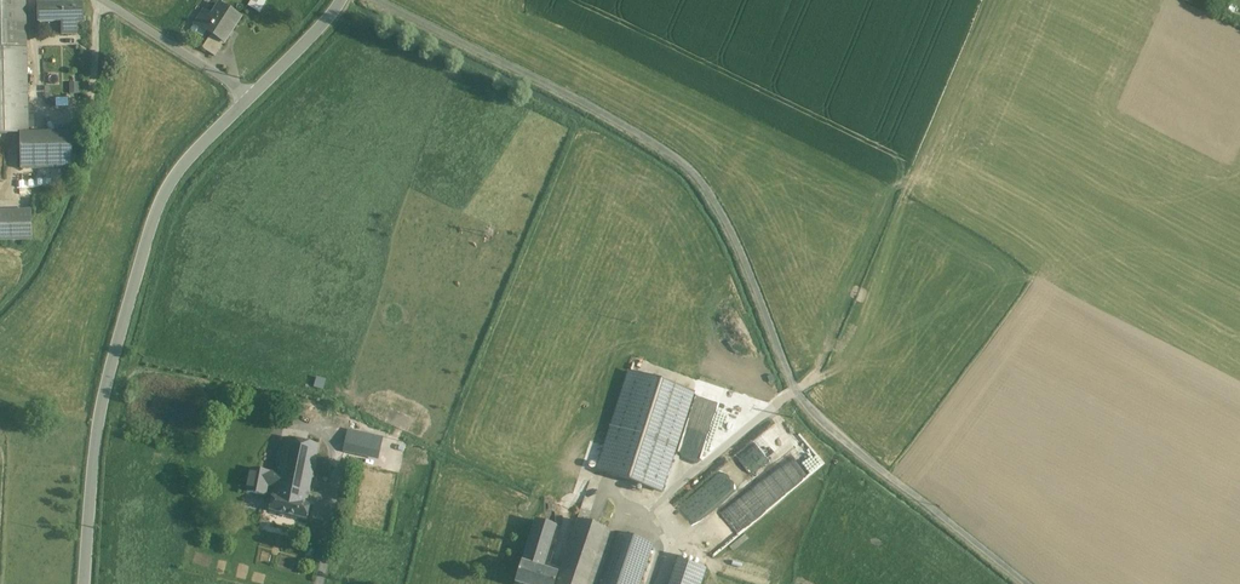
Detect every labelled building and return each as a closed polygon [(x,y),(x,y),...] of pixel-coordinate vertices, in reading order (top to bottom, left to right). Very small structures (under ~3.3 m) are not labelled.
[(21,134),(29,134),(26,0),(0,0),(0,135),(21,134)] [(262,0),(252,0),(248,6),(260,13),(266,3),(262,0)] [(240,18),(220,5),(212,17),(203,11),(194,24),(211,35),(223,43),(224,43),(240,18)] [(82,6),(38,7),(38,21),(43,21),(43,32),(79,31),(78,21),(83,21),(82,6)] [(223,43),(211,35),(202,49),(214,57),(223,43)] [(86,127),(71,128),(71,134),(71,145),(83,145),(86,127)] [(29,134),(21,134),(21,170),(35,169),(34,134),(29,134)] [(71,134),(34,134),(35,169),(72,169),(71,145),(71,134)] [(0,212),(0,241),(32,240),(31,211),(0,212)] [(693,393),(628,372),(596,471),(661,492),(693,393)] [(346,427),(341,451),(367,456),(372,433),(346,427)] [(318,445),(285,439),(278,474),(270,473),(267,486),(276,488),(275,493),(307,501),(318,445)] [(755,442),(745,450),(754,462),(758,458),(761,461),(767,456),(755,442)] [(270,473),(251,469),(246,492),(266,496),(267,486),(270,473)] [(275,493),(273,493),(270,510),(269,509),(269,511),(306,520),(307,519),(306,519),(310,505),(306,505),(307,501),(275,493)] [(556,527),(535,520),(522,562),(543,569),(556,527)] [(557,583),(589,583),(607,530),(577,521),(557,583)] [(607,530),(589,583),(640,583),(653,545),(607,530)] [(669,583),(701,583),(706,569),(677,560),(669,583)] [(522,562),(515,583),(555,583),(558,574),(543,569),(522,562)]
